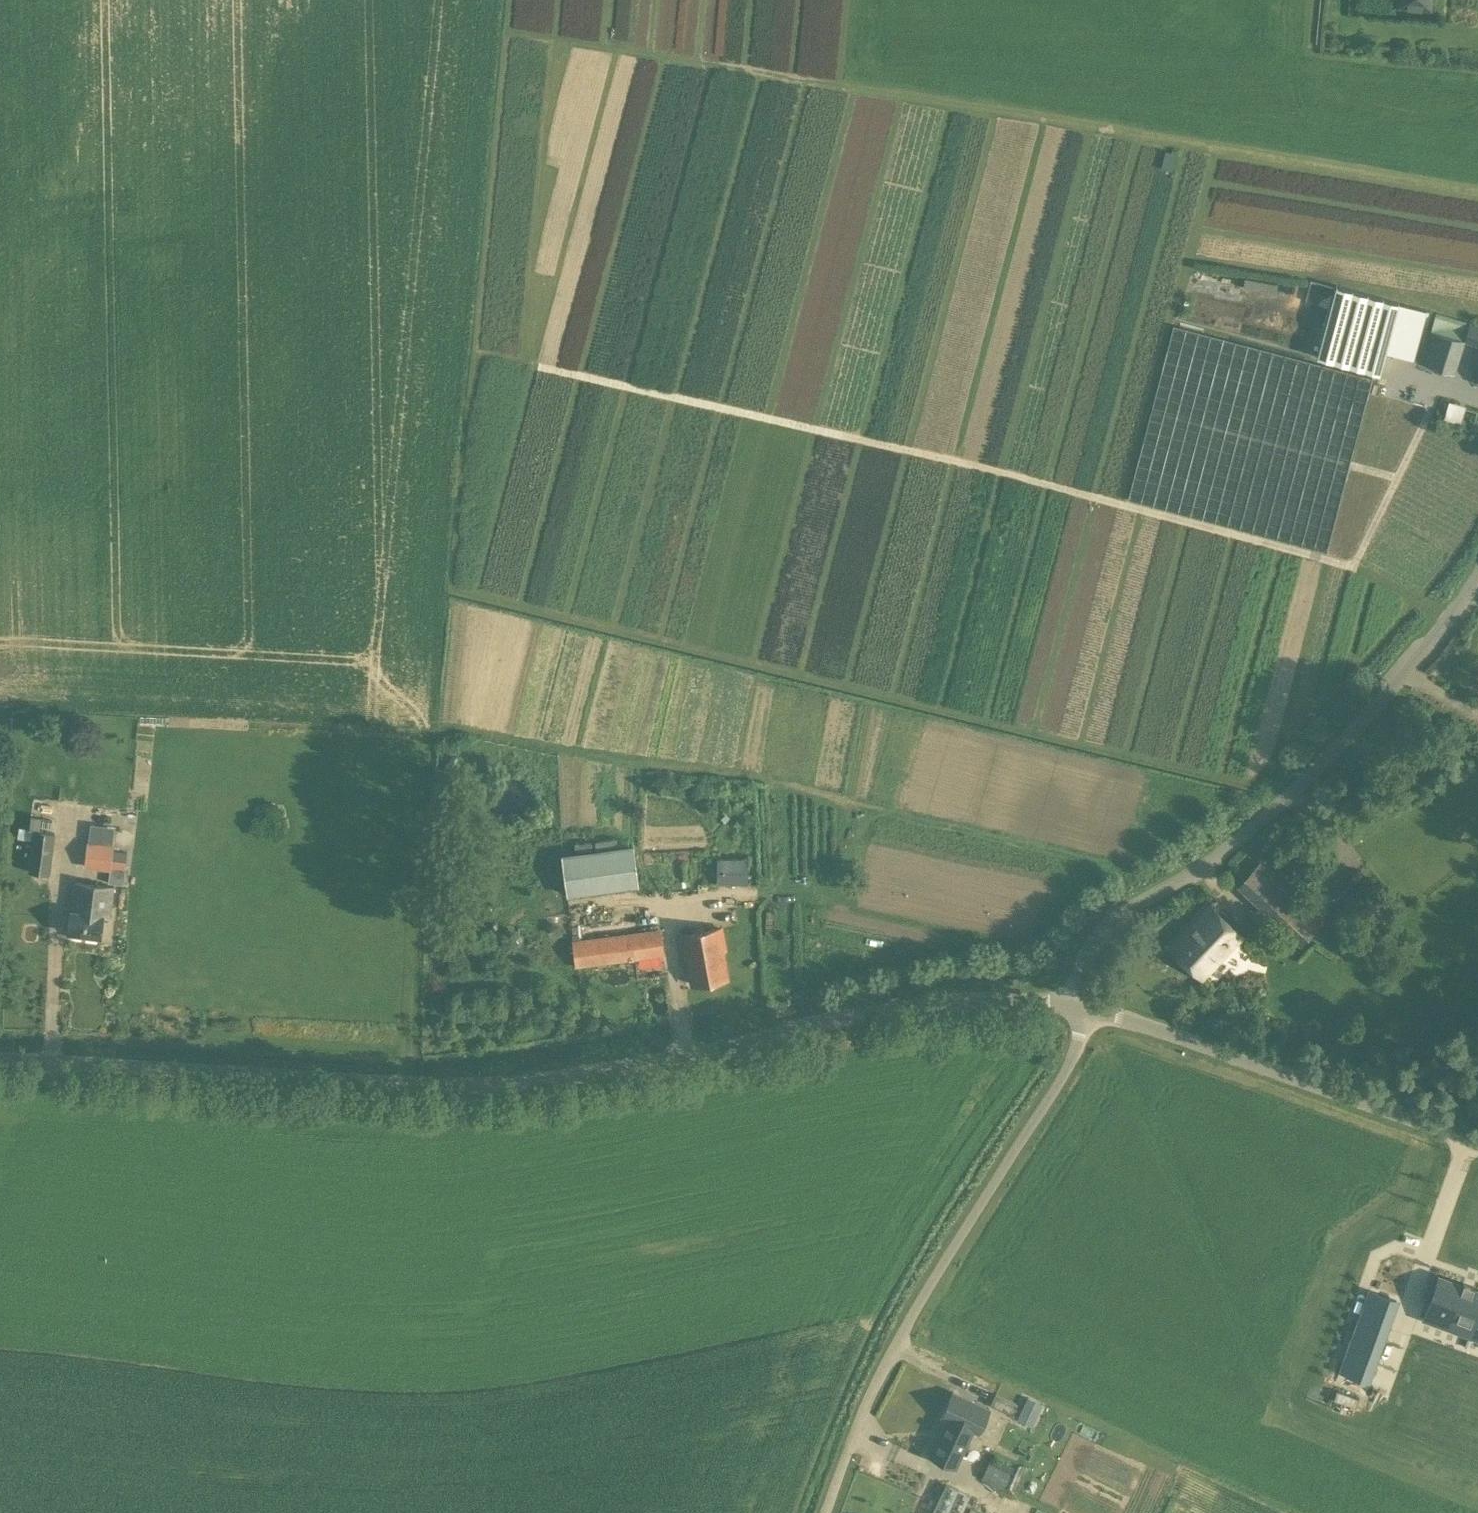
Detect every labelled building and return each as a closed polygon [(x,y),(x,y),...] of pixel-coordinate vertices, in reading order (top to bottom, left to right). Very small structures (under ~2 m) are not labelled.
[(1335,285),(1317,356),(1379,373),(1389,336),(1398,302),(1335,285)] [(1195,297),(1190,315),(1274,339),(1279,320),(1195,297)] [(1468,320),(1463,337),(1465,338),(1464,342),(1477,346),(1477,323),(1468,320)] [(1326,551),(1372,377),(1172,325),(1127,499),(1326,551)] [(1416,361),(1454,372),(1464,342),(1465,338),(1463,337),(1426,328),(1416,361)] [(1445,399),(1442,416),(1458,418),(1461,402),(1445,399)] [(452,755),(444,770),(449,772),(457,758),(452,755)] [(49,872),(53,832),(32,829),(28,870),(49,872)] [(87,840),(84,866),(86,866),(109,869),(110,869),(113,843),(87,840)] [(566,894),(638,884),(633,844),(560,854),(566,894)] [(1300,944),(1326,917),(1315,905),(1312,908),(1294,890),(1296,888),(1261,857),(1236,884),(1270,914),(1300,944)] [(717,858),(717,881),(746,881),(747,858),(717,858)] [(114,884),(74,880),(67,930),(100,934),(102,914),(110,915),(114,884)] [(1201,978),(1242,935),(1209,904),(1169,948),(1201,978)] [(692,982),(727,976),(722,948),(725,948),(721,926),(681,934),(685,955),(687,955),(692,982)] [(661,928),(632,932),(635,959),(665,955),(661,928)] [(573,940),(576,967),(601,964),(598,937),(573,940)] [(1423,1318),(1447,1326),(1449,1318),(1468,1325),(1466,1333),(1477,1337),(1477,1289),(1471,1287),(1473,1283),(1462,1279),(1461,1283),(1438,1275),(1423,1318)] [(1370,1286),(1340,1369),(1367,1379),(1376,1354),(1353,1345),(1364,1313),(1388,1321),(1396,1296),(1370,1286)] [(989,1408),(952,1391),(941,1415),(946,1417),(929,1455),(955,1467),(972,1429),(977,1432),(989,1408)] [(1011,1414),(1016,1403),(995,1393),(990,1404),(1011,1414)] [(1041,1404),(1027,1397),(1022,1407),(1036,1414),(1041,1404)] [(982,1478),(1003,1488),(1014,1466),(992,1456),(982,1478)] [(970,1493),(946,1482),(931,1512),(960,1512),(970,1493)]
